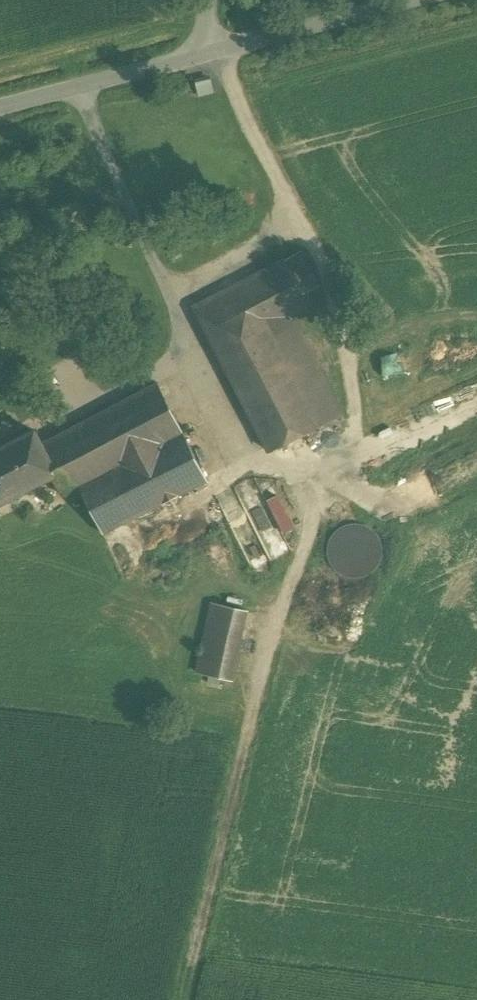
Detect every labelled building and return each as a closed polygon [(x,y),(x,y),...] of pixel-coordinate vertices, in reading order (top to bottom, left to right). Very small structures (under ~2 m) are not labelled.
[(300,252),(195,307),(270,451),(320,425),(263,315),(286,303),(319,285),(300,252)] [(286,303),(263,315),(320,425),(343,413),(286,303)] [(392,352),(392,373),(412,373),(413,353),(392,352)] [(158,384),(42,444),(55,474),(65,493),(79,486),(184,434),(158,384)] [(55,474),(42,444),(34,431),(20,438),(17,434),(0,443),(0,503),(55,474)] [(184,434),(79,486),(83,493),(104,534),(209,481),(184,434)] [(240,483),(221,492),(256,568),(275,560),(240,483)] [(289,492),(276,497),(289,532),(302,526),(289,492)] [(370,526),(362,524),(353,524),(345,527),(339,532),(334,540),(332,548),(333,556),(337,564),(343,570),(350,574),(359,575),(367,574),(374,570),(380,563),(383,555),(384,547),(382,539),(377,532),(370,526)] [(252,610),(212,602),(196,672),(236,679),(252,610)]
